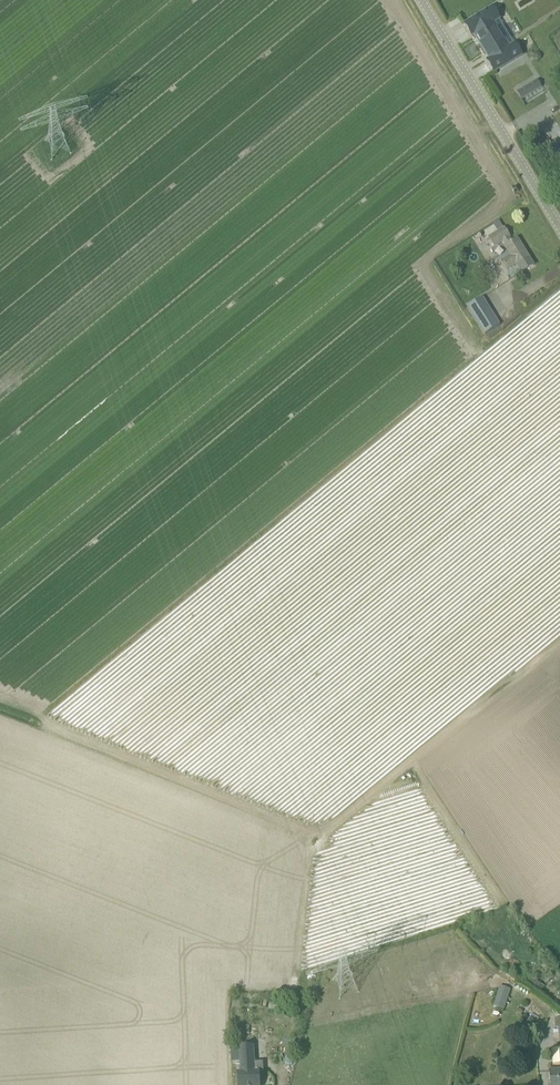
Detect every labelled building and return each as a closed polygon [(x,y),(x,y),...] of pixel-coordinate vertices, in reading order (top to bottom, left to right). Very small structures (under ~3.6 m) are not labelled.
[(493,8),(465,25),(472,36),(475,34),(490,59),(487,61),(494,72),(522,56),(515,44),(509,48),(493,23),(499,19),(493,8)] [(542,88),(537,80),(517,92),(522,100),(542,88)] [(495,247),(503,242),(511,256),(502,262),(507,271),(517,265),(522,273),(534,266),(517,239),(512,242),(509,238),(510,237),(504,229),(489,238),(495,247)] [(500,325),(483,298),(468,307),(485,335),(500,325)] [(282,1034),(268,1032),(267,1040),(267,1045),(281,1047),(282,1034)] [(259,1072),(263,1072),(263,1063),(255,1063),(254,1047),(239,1047),(241,1073),(238,1073),(239,1084),(260,1084),(259,1072)] [(549,1072),(550,1084),(559,1084),(559,1071),(549,1072)]
